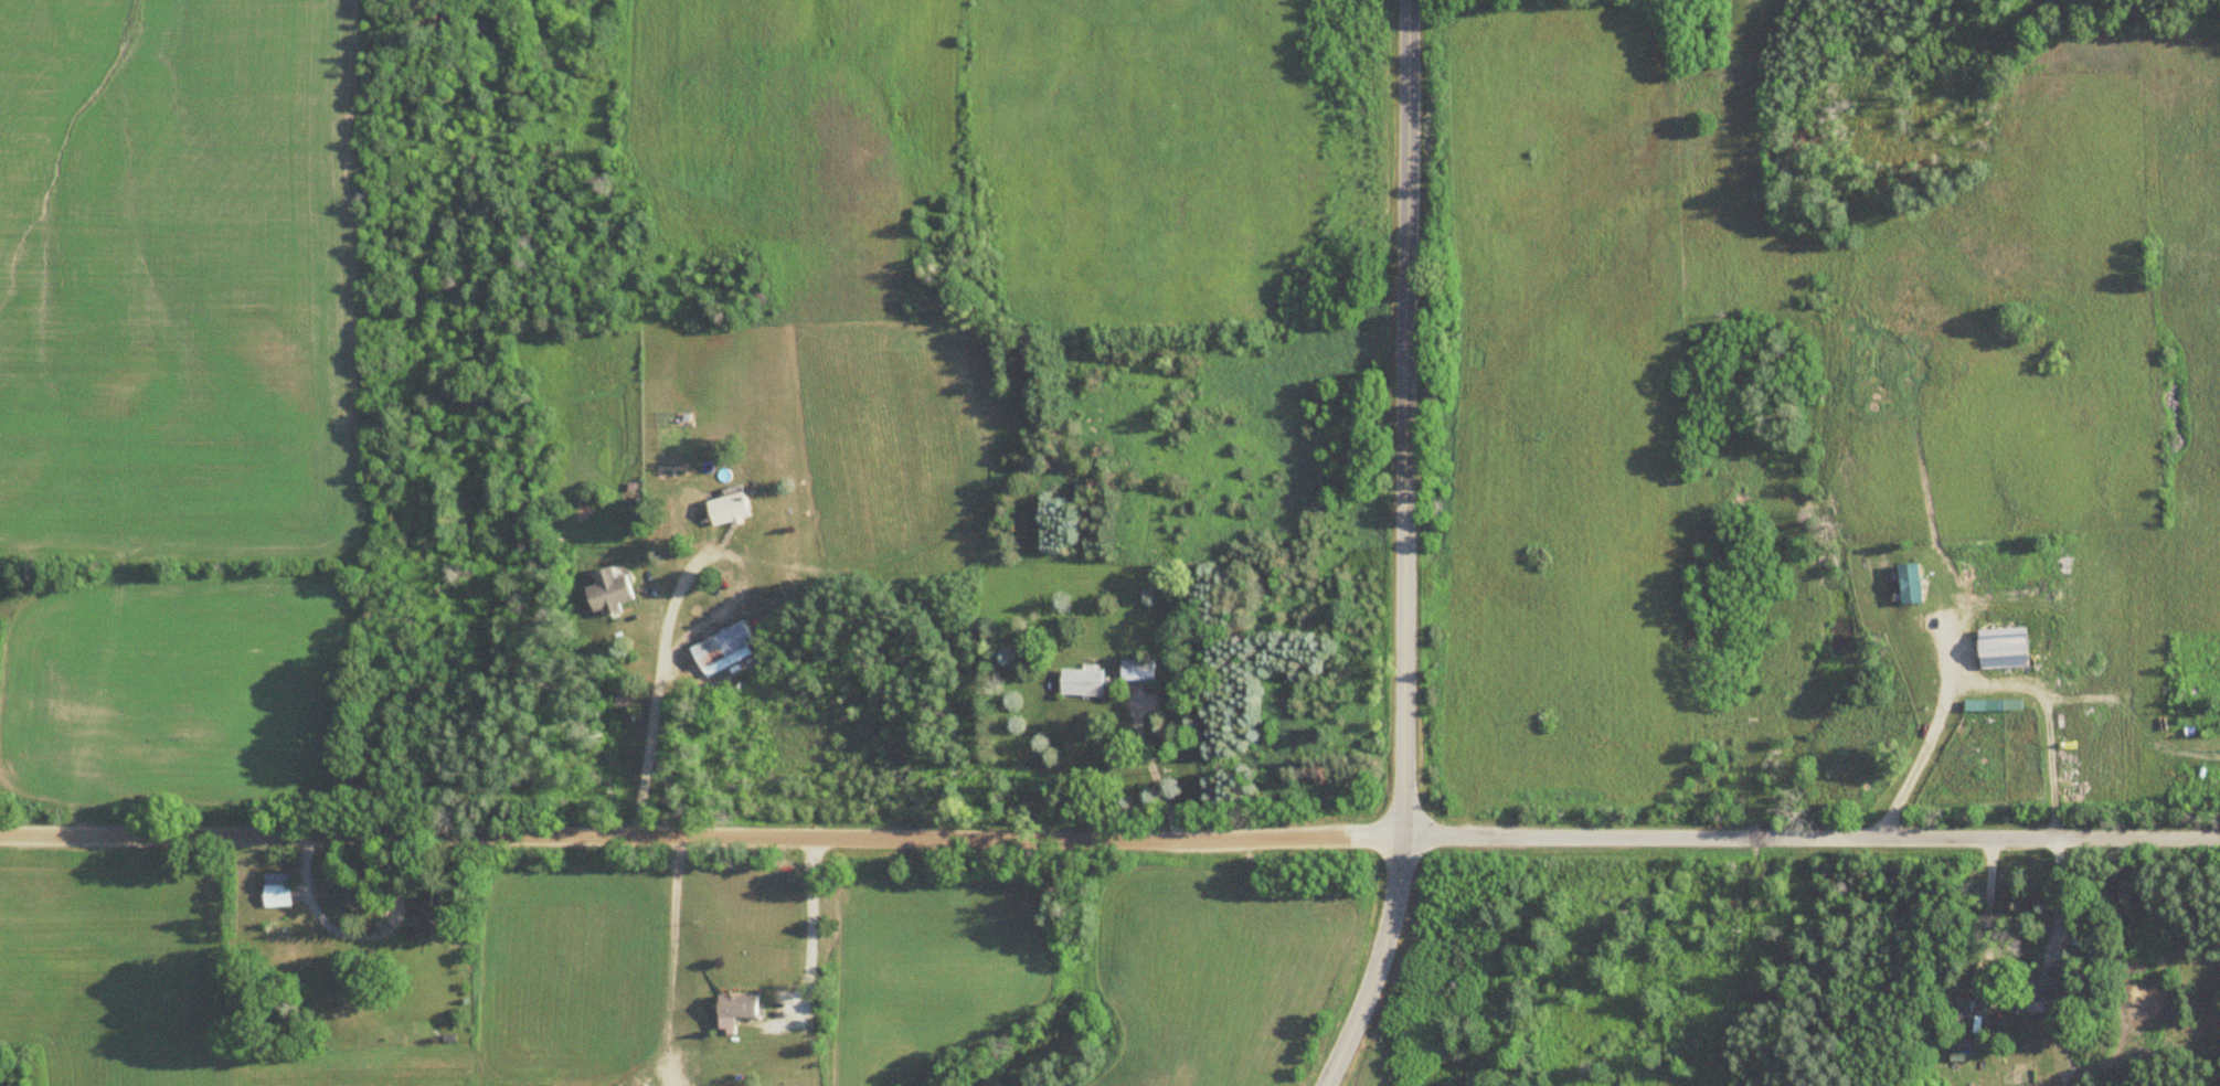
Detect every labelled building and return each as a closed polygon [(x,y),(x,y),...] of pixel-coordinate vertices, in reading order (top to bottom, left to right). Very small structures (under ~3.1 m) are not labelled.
[(712,502),(719,528),(756,517),(749,491),(712,502)] [(1893,604),(1915,604),(1915,566),(1893,566),(1893,604)] [(633,575),(620,577),(618,568),(597,573),(599,585),(587,588),(592,612),(605,609),(607,617),(625,613),(623,603),(638,599),(633,575)] [(692,644),(702,669),(760,648),(750,622),(692,644)] [(1158,680),(1158,659),(1123,659),(1123,680),(1158,680)] [(1106,669),(1061,669),(1061,693),(1106,693),(1106,669)] [(267,873),(267,899),(294,899),(294,873),(267,873)] [(741,1034),(741,1019),(766,1019),(767,996),(725,995),(724,1034),(741,1034)]
